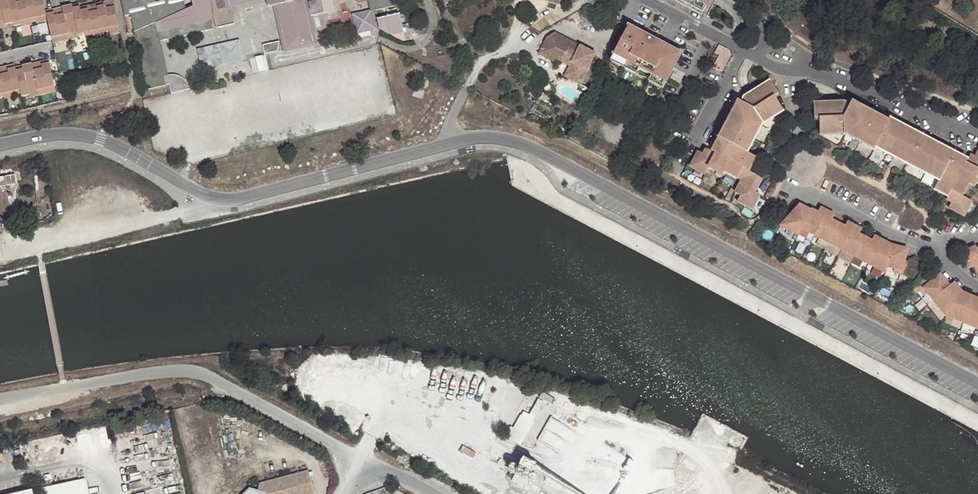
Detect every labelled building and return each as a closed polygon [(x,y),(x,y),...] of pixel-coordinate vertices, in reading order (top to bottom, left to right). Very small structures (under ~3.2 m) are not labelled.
[(44,0),(0,0),(0,22),(7,20),(8,23),(14,22),(15,24),(21,22),(20,20),(29,17),(31,20),(38,19),(37,16),(46,14),(48,19),(52,37),(58,35),(57,33),(66,30),(67,31),(76,29),(77,32),(85,31),(85,33),(93,31),(92,28),(101,25),(102,29),(110,27),(109,23),(118,21),(113,0),(97,0),(79,4),(78,1),(46,8),(44,0)] [(193,1),(185,4),(185,0),(123,0),(125,10),(129,9),(134,31),(154,23),(171,18),(198,11),(200,10),(193,1)] [(193,1),(200,10),(233,3),(233,1),(238,0),(193,0),(193,1)] [(284,11),(306,6),(327,1),(326,0),(281,0),(284,11)] [(401,0),(377,0),(384,27),(394,32),(408,29),(404,11),(394,13),(392,6),(402,3),(401,0)] [(704,6),(692,0),(684,0),(702,10),(704,6)] [(306,6),(284,11),(292,45),(314,39),(308,13),(314,11),(328,8),(327,1),(306,6)] [(233,3),(200,10),(198,11),(171,18),(154,23),(134,31),(139,48),(152,43),(161,40),(160,38),(213,25),(211,17),(216,16),(218,24),(237,20),(233,3)] [(379,24),(371,8),(355,12),(360,29),(379,24)] [(292,45),(293,48),(320,42),(314,11),(308,13),(314,39),(292,45)] [(39,22),(48,19),(46,14),(37,16),(38,19),(39,22)] [(31,23),(31,20),(29,17),(20,20),(21,22),(22,25),(31,23)] [(110,30),(119,27),(118,21),(109,23),(110,27),(110,30)] [(103,31),(102,29),(101,25),(92,28),(93,31),(93,34),(103,31)] [(628,26),(613,55),(638,68),(651,75),(664,82),(679,53),(628,26)] [(52,40),(68,37),(67,31),(66,30),(57,33),(58,35),(52,37),(52,40)] [(589,73),(598,55),(558,35),(549,40),(544,49),(577,65),(570,79),(584,86),(590,73),(589,73)] [(284,36),(266,40),(268,49),(286,45),(284,36)] [(245,56),(241,38),(222,42),(226,60),(245,56)] [(152,43),(139,48),(146,81),(165,77),(164,72),(168,71),(161,40),(152,43)] [(320,42),(293,48),(294,52),(321,46),(320,42)] [(221,61),(217,43),(199,48),(203,65),(221,61)] [(567,78),(570,79),(577,65),(544,49),(541,55),(557,63),(559,60),(572,68),(567,78)] [(618,65),(613,55),(610,61),(618,65)] [(638,68),(613,55),(618,65),(635,74),(638,68)] [(57,82),(53,65),(52,60),(16,68),(15,64),(0,68),(0,97),(6,95),(5,92),(15,90),(16,93),(22,91),(24,98),(31,96),(30,92),(49,87),(50,90),(58,88),(57,82)] [(165,77),(166,81),(169,80),(172,91),(191,86),(190,81),(189,80),(188,78),(186,75),(183,73),(165,77)] [(649,81),(661,87),(664,82),(651,75),(649,81)] [(165,77),(146,81),(147,85),(166,81),(165,77)] [(780,96),(771,81),(743,96),(741,102),(753,109),(763,127),(784,114),(775,100),(780,96)] [(49,87),(30,92),(31,96),(32,98),(42,96),(59,92),(58,88),(50,90),(49,87)] [(17,96),(16,93),(15,90),(5,92),(6,95),(7,98),(17,96)] [(815,101),(816,111),(820,111),(820,116),(821,128),(825,128),(825,133),(847,132),(857,137),(859,134),(863,136),(868,139),(866,143),(875,148),(876,145),(888,151),(890,148),(896,151),(894,155),(919,169),(921,165),(928,169),(933,172),(931,175),(939,180),(937,185),(942,188),(940,191),(948,196),(947,198),(952,201),(949,207),(963,215),(971,201),(963,196),(969,184),(970,184),(973,179),(975,180),(977,175),(977,154),(976,158),(971,155),(968,160),(967,160),(952,166),(949,171),(945,168),(954,153),(928,138),(928,140),(920,152),(915,150),(915,131),(897,121),(896,121),(889,135),(882,132),(882,116),(862,105),(860,108),(854,119),(846,115),(846,100),(835,100),(815,101)] [(854,119),(860,108),(852,104),(853,103),(846,100),(846,115),(854,119)] [(738,101),(718,138),(748,154),(763,127),(753,109),(741,102),(738,101)] [(882,132),(889,135),(896,121),(892,115),(890,120),(882,116),(882,132)] [(915,150),(920,152),(928,140),(924,133),(923,135),(915,131),(915,150)] [(857,137),(866,143),(868,139),(863,136),(859,134),(857,137)] [(718,138),(711,151),(715,153),(706,172),(721,180),(725,174),(740,181),(734,194),(740,197),(737,203),(754,211),(762,196),(758,193),(765,180),(750,172),(757,158),(748,154),(718,138)] [(949,171),(952,166),(967,160),(961,156),(960,157),(955,151),(954,153),(945,168),(949,171)] [(919,169),(931,175),(933,172),(928,169),(921,165),(919,169)] [(0,188),(0,218),(15,215),(8,185),(20,182),(18,173),(0,177),(0,178),(2,188),(0,188)] [(910,276),(913,260),(905,259),(908,248),(892,245),(891,249),(886,246),(888,242),(875,235),(872,240),(859,233),(862,228),(848,220),(845,226),(832,218),(835,213),(821,206),(818,211),(812,208),(811,209),(805,206),(803,209),(797,206),(781,224),(799,232),(803,223),(887,270),(889,263),(897,265),(903,266),(902,270),(901,274),(910,276)] [(977,248),(976,245),(965,249),(968,258),(967,260),(969,265),(974,263),(977,272),(977,271),(977,248)] [(914,284),(920,290),(922,288),(926,285),(930,290),(947,312),(977,324),(977,298),(967,293),(965,297),(960,295),(956,289),(959,287),(955,281),(950,284),(941,273),(932,280),(927,274),(914,284)] [(542,396),(534,412),(528,409),(514,436),(526,443),(544,408),(551,412),(555,403),(542,396)] [(308,471),(258,484),(256,491),(250,488),(243,493),(314,493),(308,471)] [(62,485),(64,493),(90,493),(87,480),(62,485)] [(39,493),(64,493),(62,485),(38,490),(39,493)]
